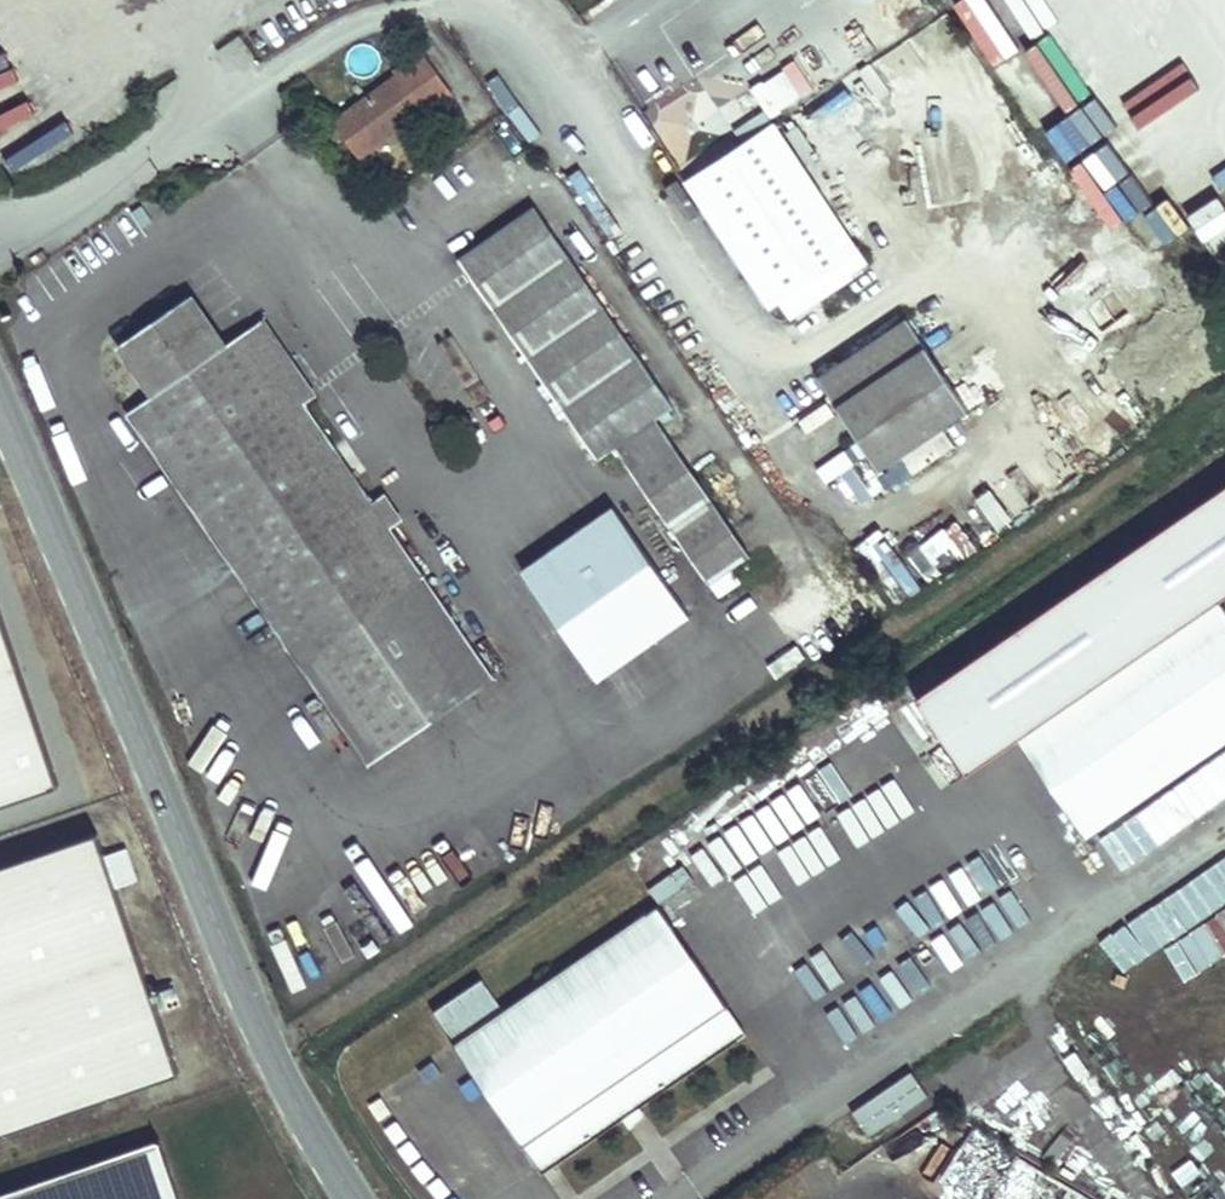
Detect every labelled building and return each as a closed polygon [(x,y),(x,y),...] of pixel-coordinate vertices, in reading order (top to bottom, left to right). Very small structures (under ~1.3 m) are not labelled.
[(439,64),(376,115),(396,138),(424,115),(432,124),(466,96),(470,101),(494,81),(460,40),(436,60),(439,64)] [(856,247),(775,124),(688,182),(769,305),(778,299),(790,318),(834,288),(831,284),(822,270),(856,247)] [(674,406),(534,205),(458,258),(598,459),(615,447),(655,419),(674,406)] [(866,261),(856,247),(822,270),(831,284),(866,261)] [(29,260),(34,266),(46,258),(42,251),(29,260)] [(221,347),(228,343),(193,293),(187,298),(221,347)] [(187,298),(124,341),(158,391),(152,396),(126,413),(368,763),(494,677),(391,528),(372,501),(304,403),(268,350),(228,343),(221,347),(187,298)] [(906,317),(817,376),(879,468),(968,409),(906,317)] [(268,350),(304,403),(317,394),(265,318),(228,343),(268,350)] [(152,396),(158,391),(124,341),(117,346),(152,396)] [(615,447),(632,472),(672,444),(655,419),(615,447)] [(632,472),(648,495),(688,467),(672,444),(632,472)] [(648,495),(693,559),(733,531),(688,467),(648,495)] [(915,697),(967,772),(1017,738),(1086,838),(1224,743),(1224,607),(1219,599),(1224,595),(1224,484),(915,697)] [(372,501),(391,528),(404,519),(385,492),(372,501)] [(597,679),(689,615),(613,506),(521,570),(597,679)] [(693,559),(710,584),(730,569),(750,555),(733,531),(693,559)] [(710,584),(718,595),(738,581),(730,569),(710,584)] [(0,625),(0,801),(54,782),(0,625)] [(90,830),(0,861),(0,1130),(173,1071),(90,830)] [(622,1117),(639,1106),(745,1033),(657,905),(454,1044),(542,1172),(622,1117)] [(928,1096),(911,1071),(851,1112),(868,1137),(928,1096)] [(639,1106),(622,1117),(629,1128),(647,1116),(639,1106)] [(154,1137),(0,1190),(0,1198),(176,1198),(154,1137)]
